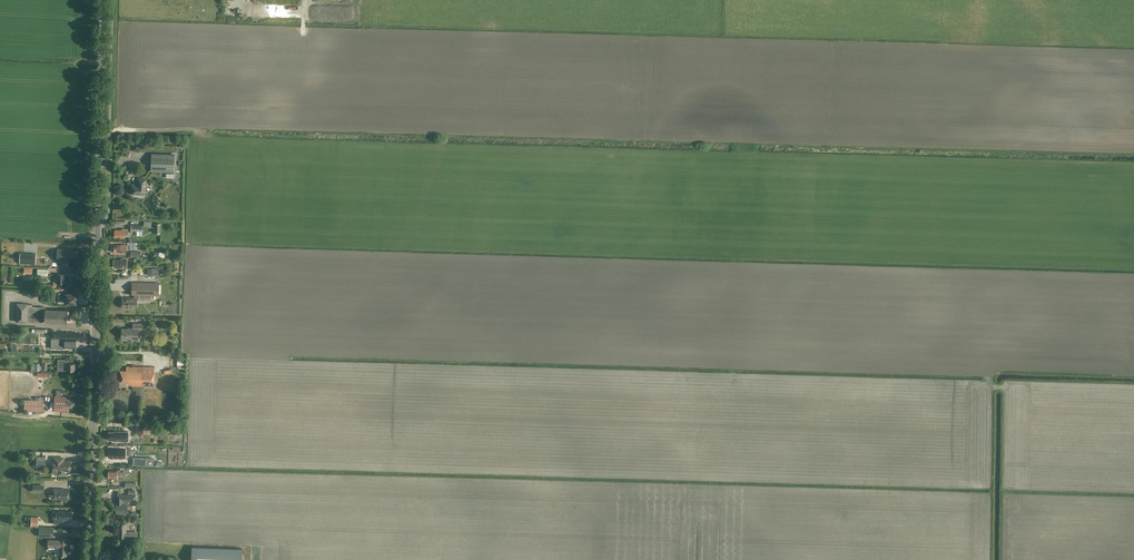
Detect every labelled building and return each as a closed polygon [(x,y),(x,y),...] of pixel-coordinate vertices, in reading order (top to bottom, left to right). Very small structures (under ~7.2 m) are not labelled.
[(152,153),(151,171),(174,172),(175,154),(152,153)] [(145,192),(146,178),(139,178),(139,184),(137,185),(131,185),(131,194),(142,194),(145,192)] [(114,237),(124,238),(124,234),(128,234),(128,229),(122,229),(122,230),(114,230),(114,237)] [(127,253),(127,249),(130,249),(130,245),(121,245),(114,245),(114,252),(120,252),(120,253),(127,253)] [(72,259),(78,259),(78,252),(72,252),(72,249),(57,249),(56,261),(67,261),(67,260),(72,260),(72,259)] [(36,264),(36,254),(20,253),(20,264),(36,264)] [(114,260),(114,267),(123,267),(127,267),(127,259),(121,258),(121,260),(114,260)] [(67,285),(75,285),(75,279),(77,279),(77,274),(68,274),(67,274),(57,274),(57,283),(65,283),(65,282),(67,282),(67,285)] [(159,283),(132,283),(132,295),(134,295),(134,298),(122,298),(122,307),(137,308),(137,298),(137,295),(159,295),(159,283)] [(77,303),(77,294),(65,294),(65,293),(59,293),(59,298),(64,298),(64,299),(66,299),(66,303),(77,303)] [(46,307),(32,307),(32,304),(28,304),(17,303),(17,322),(27,322),(67,323),(67,310),(46,309),(46,307)] [(142,329),(142,324),(133,323),(133,328),(131,328),(131,329),(122,329),(121,339),(138,339),(138,329),(142,329)] [(76,332),(51,332),(51,333),(36,333),(36,334),(31,334),(31,345),(36,345),(36,350),(65,350),(66,347),(76,348),(76,332)] [(52,365),(58,365),(58,366),(54,366),(54,370),(66,370),(66,371),(75,371),(75,364),(67,363),(67,365),(61,365),(61,360),(53,360),(52,365)] [(154,387),(154,367),(126,366),(126,370),(121,370),(120,383),(127,383),(127,385),(132,385),(132,386),(154,387)] [(74,409),(74,400),(69,400),(69,399),(66,399),(66,397),(54,396),(54,411),(69,412),(69,409),(74,409)] [(43,412),(43,400),(24,400),(24,411),(43,412)] [(143,433),(147,433),(150,433),(150,426),(147,426),(143,426),(144,425),(136,425),(135,433),(136,433),(143,434),(143,433)] [(128,441),(128,432),(114,431),(114,432),(109,432),(109,440),(114,440),(114,441),(128,441)] [(73,435),(57,434),(57,443),(72,444),(73,435)] [(125,458),(125,448),(109,448),(109,458),(125,458)] [(46,457),(37,457),(36,467),(45,467),(46,457)] [(53,457),(53,471),(59,471),(58,474),(65,474),(65,471),(70,471),(70,461),(62,461),(62,457),(53,457)] [(154,466),(154,458),(133,457),(133,465),(154,466)] [(108,477),(108,478),(117,478),(117,475),(125,476),(125,470),(122,470),(122,472),(117,472),(117,471),(109,471),(108,474),(108,476),(108,477)] [(64,499),(69,499),(69,490),(64,490),(64,489),(54,488),(53,499),(64,500),(64,499)] [(116,511),(116,514),(127,514),(127,509),(132,509),(132,505),(136,505),(136,500),(136,495),(117,494),(117,504),(116,504),(116,511)] [(65,524),(65,519),(68,519),(68,518),(72,518),(72,511),(58,511),(58,519),(54,519),(54,524),(65,524)] [(125,538),(134,538),(137,538),(137,532),(126,532),(126,524),(119,524),(119,538),(125,538)] [(40,528),(39,536),(53,537),(53,529),(40,528)] [(48,540),(48,548),(59,548),(59,556),(67,556),(67,540),(48,540)] [(191,559),(242,559),(242,549),(192,546),(191,559)]
